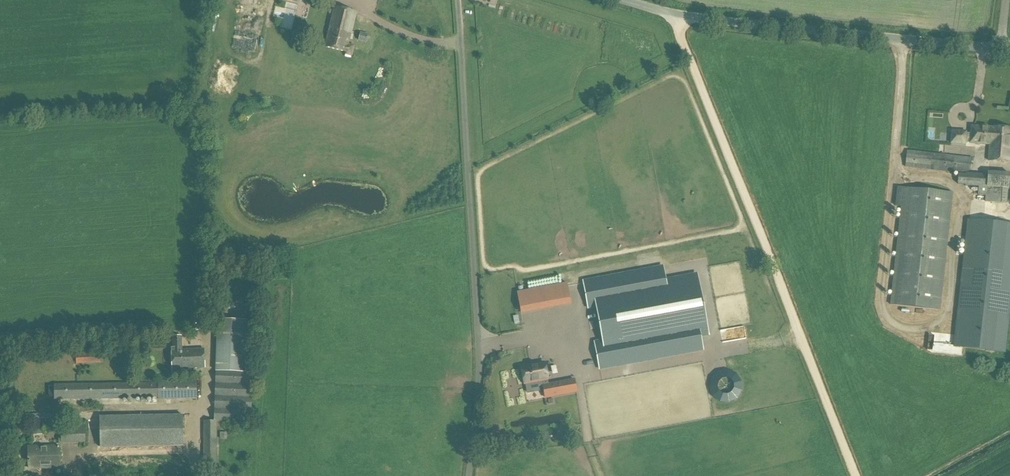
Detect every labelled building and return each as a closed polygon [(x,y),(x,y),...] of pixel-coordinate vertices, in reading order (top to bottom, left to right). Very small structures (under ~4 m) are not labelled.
[(217,72),(261,80),(276,0),(231,0),(217,72)] [(335,8),(325,47),(345,52),(345,55),(352,57),(355,46),(350,44),(357,13),(335,8)] [(357,34),(355,42),(364,45),(366,36),(357,34)] [(972,128),(971,143),(990,144),(991,127),(988,127),(987,125),(984,125),(982,127),(974,126),(972,128)] [(989,161),(1009,162),(1009,128),(991,127),(990,144),(989,161)] [(953,131),(952,143),(966,144),(966,132),(953,131)] [(906,167),(958,173),(957,194),(985,196),(985,202),(1008,204),(1008,188),(1009,188),(1009,185),(1009,174),(988,172),(987,174),(970,173),(972,157),(907,150),(906,167)] [(901,207),(890,306),(939,311),(952,194),(897,188),(895,207),(901,207)] [(1009,272),(1009,225),(969,220),(956,348),(1001,353),(1009,272)] [(708,335),(696,274),(665,279),(662,266),(583,281),(588,308),(596,307),(602,340),(594,342),(599,369),(703,350),(700,336),(708,335)] [(567,283),(518,292),(521,312),(571,303),(567,283)] [(217,371),(215,421),(215,422),(218,422),(252,423),(257,321),(218,319),(216,371),(217,371)] [(183,336),(172,336),(174,372),(185,372),(184,369),(205,368),(205,349),(183,350),(183,336)] [(92,354),(77,355),(77,364),(92,363),(92,354)] [(548,379),(545,362),(521,366),(524,383),(543,380),(544,385),(543,385),(545,397),(577,391),(574,379),(548,384),(547,379),(548,379)] [(49,385),(49,397),(55,398),(55,400),(196,399),(196,381),(49,385)] [(184,414),(100,416),(101,448),(185,446),(184,414)] [(204,421),(204,472),(218,472),(218,422),(215,422),(215,421),(204,421)] [(62,428),(62,443),(87,443),(86,427),(62,428)] [(61,446),(30,446),(30,469),(61,468),(61,446)]
